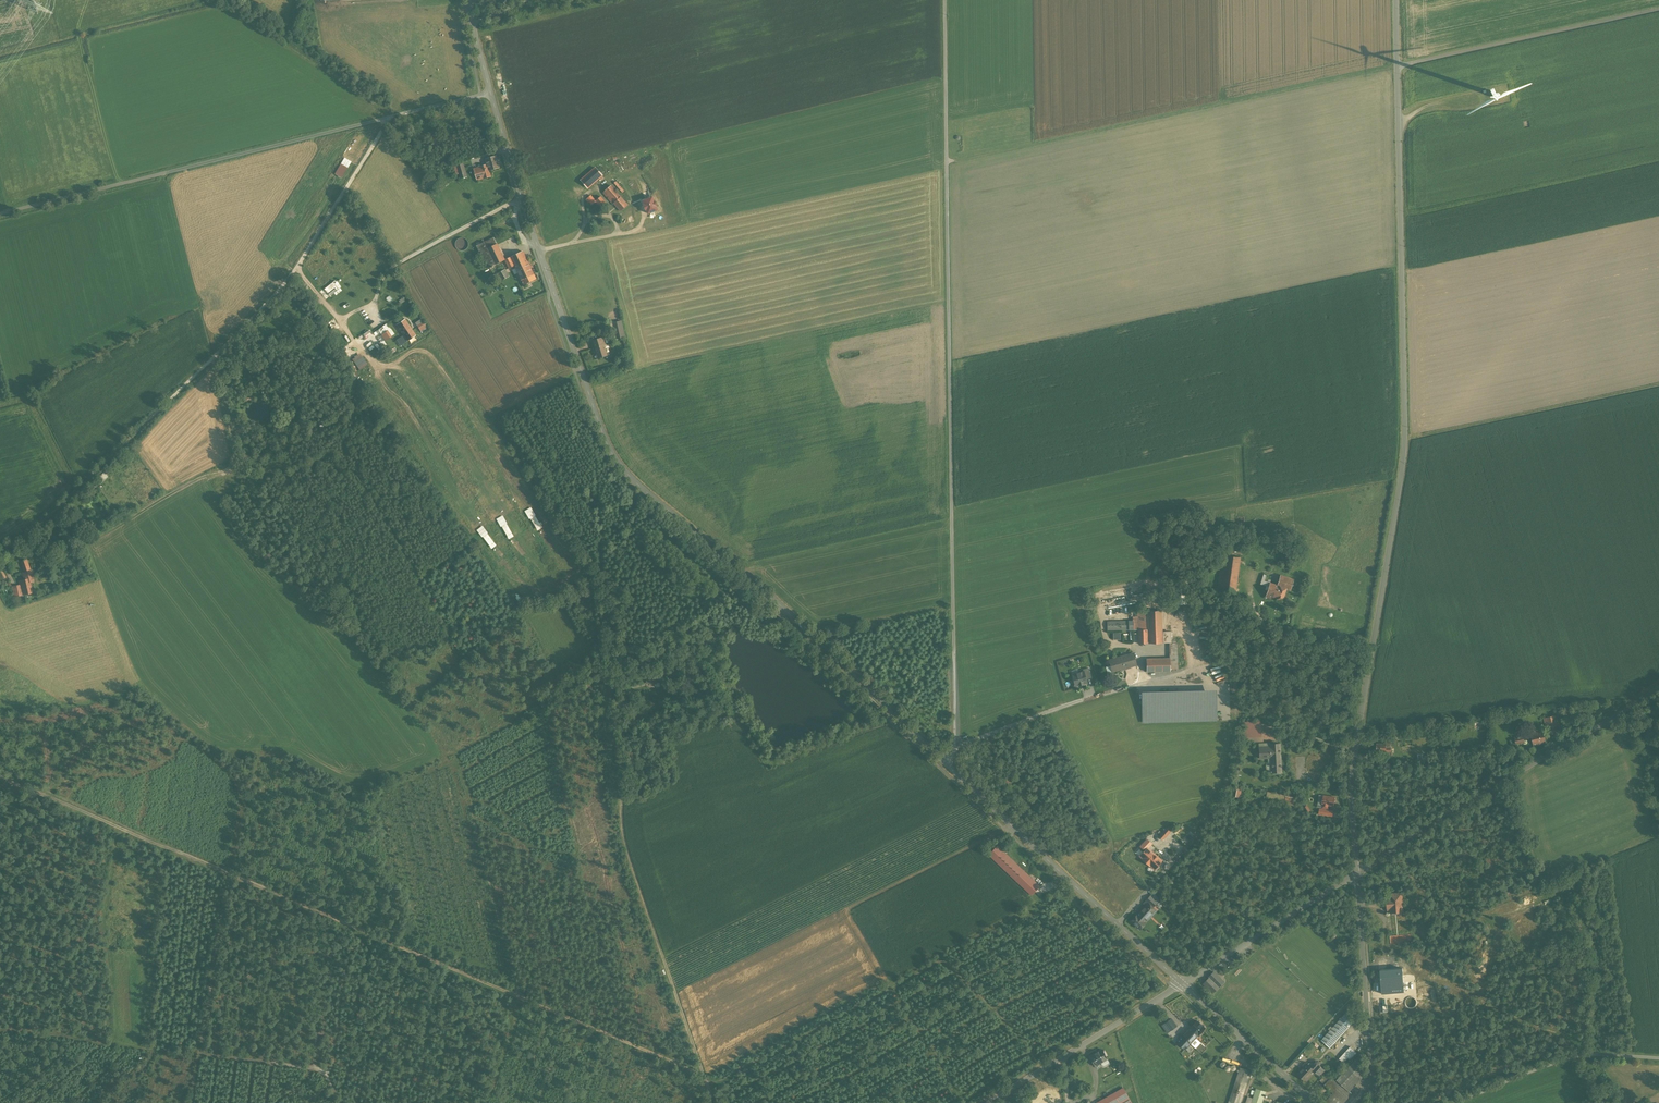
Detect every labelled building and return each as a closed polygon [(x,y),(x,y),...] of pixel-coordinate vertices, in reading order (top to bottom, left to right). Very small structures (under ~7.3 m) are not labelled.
[(500,168),(496,155),(484,159),(485,163),(472,167),(477,181),(491,176),(490,171),(500,168)] [(467,177),(463,162),(456,165),(460,179),(467,177)] [(601,176),(594,168),(580,179),(587,187),(601,176)] [(630,201),(612,183),(603,192),(621,210),(630,201)] [(603,196),(595,200),(599,207),(607,202),(603,196)] [(419,238),(426,235),(421,224),(414,227),(419,238)] [(390,228),(387,230),(392,238),(395,236),(390,228)] [(506,258),(495,234),(478,243),(489,266),(506,258)] [(464,238),(461,238),(459,238),(457,240),(456,241),(455,243),(456,246),(456,247),(458,249),(461,251),(463,251),(466,250),(467,248),(468,246),(469,244),(468,242),(467,240),(466,238),(464,238)] [(538,277),(523,249),(506,258),(510,267),(516,264),(525,283),(538,277)] [(509,276),(505,269),(498,273),(502,281),(509,276)] [(331,295),(342,287),(336,279),(325,287),(331,295)] [(342,313),(356,307),(354,304),(341,310),(342,313)] [(423,318),(417,322),(422,331),(428,327),(423,318)] [(624,318),(614,320),(617,336),(627,334),(624,318)] [(404,320),(397,325),(405,335),(400,339),(403,343),(407,340),(414,335),(404,320)] [(391,336),(387,331),(381,334),(385,340),(391,336)] [(609,333),(594,338),(600,355),(609,352),(606,343),(611,341),(609,333)] [(375,339),(363,345),(368,354),(380,347),(375,339)] [(402,410),(405,408),(397,398),(394,400),(402,410)] [(421,450),(417,452),(422,462),(426,460),(421,450)] [(514,486),(520,482),(513,469),(507,472),(514,486)] [(107,470),(91,484),(94,487),(99,483),(100,484),(107,477),(105,474),(109,471),(107,470)] [(1240,557),(1222,554),(1217,590),(1235,593),(1240,557)] [(534,561),(542,574),(548,571),(539,558),(534,561)] [(21,561),(24,572),(30,570),(26,559),(21,561)] [(1167,562),(1164,562),(1162,563),(1160,564),(1158,566),(1157,568),(1157,571),(1158,574),(1159,576),(1162,578),(1164,579),(1167,578),(1170,577),(1172,575),(1173,572),(1173,570),(1173,567),(1171,565),(1169,563),(1167,562)] [(23,572),(24,579),(29,579),(29,581),(33,581),(31,570),(30,570),(24,572),(23,572)] [(1270,576),(1264,575),(1262,581),(1268,583),(1270,576)] [(1293,579),(1280,575),(1277,584),(1269,582),(1264,597),(1280,602),(1285,589),(1289,590),(1293,579)] [(32,592),(29,581),(29,579),(24,579),(19,581),(20,586),(16,587),(18,595),(32,592)] [(1161,610),(1138,611),(1139,643),(1162,643),(1161,610)] [(1107,630),(1133,630),(1133,620),(1107,621),(1107,630)] [(1169,658),(1147,658),(1147,671),(1170,671),(1170,669),(1177,669),(1176,642),(1169,642),(1169,658)] [(1133,653),(1109,660),(1112,671),(1124,668),(1125,668),(1131,667),(1130,666),(1136,664),(1133,653)] [(1072,675),(1075,686),(1087,683),(1084,671),(1072,675)] [(656,677),(647,676),(647,682),(656,682),(656,686),(660,686),(660,685),(664,685),(664,677),(657,676),(656,677)] [(1216,689),(1141,692),(1142,723),(1217,721),(1216,689)] [(1562,709),(1555,711),(1557,719),(1564,717),(1562,709)] [(1549,730),(1543,732),(1544,736),(1548,734),(1548,733),(1550,732),(1551,733),(1560,731),(1559,726),(1556,726),(1555,720),(1552,721),(1551,716),(1547,717),(1549,730)] [(1245,737),(1261,736),(1260,721),(1245,722),(1245,737)] [(1546,743),(1544,736),(1543,732),(1543,730),(1530,733),(1533,746),(1546,743)] [(1523,735),(1514,737),(1516,744),(1524,742),(1523,735)] [(1269,747),(1259,747),(1259,759),(1270,758),(1271,773),(1283,773),(1282,743),(1269,744),(1269,747)] [(1386,743),(1377,743),(1377,752),(1391,752),(1391,748),(1386,748),(1386,743)] [(1242,786),(1234,785),(1231,796),(1240,798),(1242,786)] [(1324,795),(1322,804),(1323,804),(1322,808),(1328,809),(1328,805),(1334,806),(1335,797),(1324,795)] [(1162,841),(1170,832),(1165,827),(1157,836),(1162,841)] [(1147,838),(1139,846),(1143,850),(1147,847),(1148,848),(1152,844),(1147,838)] [(1040,886),(997,846),(988,854),(1031,895),(1040,886)] [(1153,854),(1147,848),(1140,856),(1143,858),(1142,859),(1149,865),(1150,865),(1154,869),(1161,861),(1154,854),(1153,854)] [(1391,909),(1391,915),(1403,914),(1402,893),(1390,894),(1390,897),(1387,898),(1387,910),(1391,909)] [(1143,903),(1146,905),(1148,903),(1152,898),(1153,897),(1150,895),(1143,903)] [(1152,898),(1148,903),(1153,907),(1157,903),(1152,898)] [(1149,911),(1153,907),(1148,903),(1146,905),(1145,907),(1149,911)] [(1152,913),(1149,911),(1145,907),(1131,921),(1138,928),(1152,913)] [(1225,981),(1214,970),(1207,977),(1208,978),(1202,984),(1212,994),(1225,981)] [(1330,1048),(1353,1022),(1344,1014),(1321,1040),(1330,1048)] [(1167,1033),(1177,1026),(1171,1018),(1161,1025),(1167,1033)] [(1190,1043),(1195,1037),(1204,1028),(1196,1020),(1190,1028),(1192,1030),(1186,1037),(1183,1035),(1176,1042),(1184,1049),(1190,1043)] [(1190,1043),(1192,1045),(1199,1051),(1204,1045),(1195,1037),(1190,1043)] [(1340,1057),(1339,1058),(1343,1063),(1348,1058),(1350,1060),(1356,1053),(1350,1047),(1340,1057)] [(1107,1058),(1102,1049),(1089,1056),(1095,1066),(1107,1058)] [(1358,1057),(1337,1080),(1349,1092),(1365,1075),(1362,1072),(1361,1059),(1358,1057)] [(1311,1067),(1306,1063),(1296,1074),(1306,1082),(1314,1073),(1319,1077),(1325,1071),(1315,1062),(1311,1067)] [(1240,1067),(1228,1102),(1240,1102),(1251,1071),(1240,1067)] [(1352,1095),(1349,1092),(1332,1077),(1324,1085),(1333,1093),(1325,1102),(1344,1102),(1352,1095)] [(1123,1087),(1096,1102),(1132,1102),(1123,1087)] [(1256,1088),(1253,1098),(1251,1102),(1261,1102),(1265,1092),(1256,1088)]
